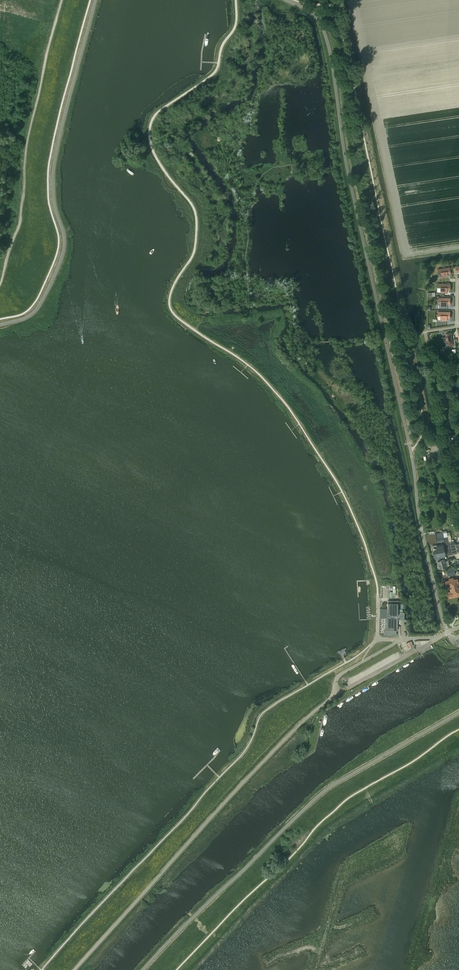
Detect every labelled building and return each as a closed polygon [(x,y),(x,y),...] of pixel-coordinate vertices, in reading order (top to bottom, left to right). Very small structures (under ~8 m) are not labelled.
[(450,267),(438,269),(439,275),(442,274),(442,277),(449,276),(448,271),(451,271),(450,267)] [(451,284),(438,283),(438,287),(441,287),(441,292),(447,292),(448,290),(451,290),(451,284)] [(450,298),(438,298),(438,301),(441,301),(441,306),(447,306),(447,304),(450,304),(450,298)] [(438,312),(438,315),(441,315),(441,320),(447,320),(447,318),(450,318),(450,312),(438,312)] [(446,337),(442,337),(443,342),(449,341),(449,345),(453,345),(451,333),(446,334),(446,337)] [(428,535),(429,543),(430,543),(437,542),(443,541),(442,537),(443,537),(442,533),(435,534),(428,535)] [(447,537),(444,538),(448,555),(457,553),(454,542),(453,541),(448,542),(447,537)] [(437,549),(433,549),(435,558),(445,556),(442,544),(436,545),(437,549)] [(436,569),(437,569),(447,567),(446,565),(448,565),(447,560),(445,561),(445,559),(441,560),(440,559),(434,560),(436,569)] [(457,578),(453,579),(453,577),(448,578),(449,580),(445,581),(446,586),(449,585),(450,591),(447,592),(449,598),(457,596),(457,595),(458,594),(458,587),(457,578)] [(387,609),(385,609),(385,610),(385,617),(385,630),(396,630),(396,625),(397,625),(397,619),(404,620),(404,612),(398,612),(398,602),(387,602),(387,609)]
